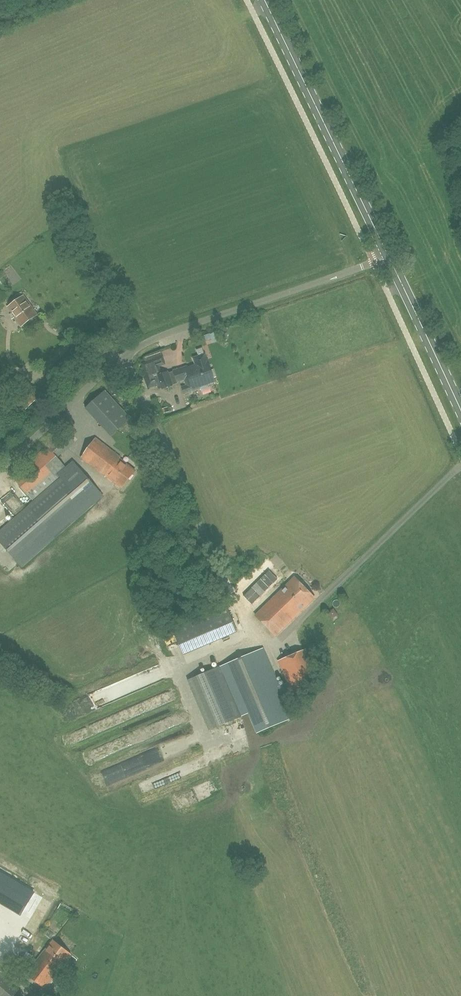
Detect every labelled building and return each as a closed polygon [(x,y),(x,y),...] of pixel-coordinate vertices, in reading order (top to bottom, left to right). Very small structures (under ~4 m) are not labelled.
[(21,298),(8,307),(22,326),(37,316),(31,307),(29,308),(21,298)] [(211,388),(210,386),(216,384),(213,378),(216,377),(213,369),(210,370),(205,354),(204,354),(202,347),(196,349),(199,356),(193,358),(196,366),(188,368),(187,366),(172,371),(157,376),(162,389),(177,384),(176,383),(189,378),(191,384),(182,387),(185,394),(201,388),(202,391),(211,388)] [(57,458),(74,443),(65,432),(12,477),(32,501),(67,470),(57,458)] [(122,488),(135,471),(119,459),(120,458),(96,439),(81,458),(105,477),(106,476),(122,488)] [(55,538),(95,503),(68,472),(0,531),(0,543),(21,568),(55,538)] [(0,495),(0,499),(6,504),(13,497),(5,490),(0,495)] [(3,509),(11,516),(19,507),(11,501),(3,509)] [(252,604),(283,574),(269,561),(239,590),(252,604)] [(294,578),(270,601),(280,611),(290,601),(292,603),(295,600),(294,598),(295,597),(290,593),(300,583),(294,578)] [(280,611),(270,601),(256,615),(276,636),(314,598),(306,590),(306,588),(302,583),(300,583),(290,593),(295,597),(294,598),(295,600),(292,603),(290,601),(280,611)] [(173,630),(183,655),(238,632),(227,606),(173,630)] [(294,718),(285,698),(320,683),(306,649),(279,661),(288,683),(279,686),(263,648),(189,680),(210,730),(248,713),(256,734),(294,718)] [(126,677),(130,689),(169,676),(165,665),(126,677)] [(157,764),(153,753),(125,762),(128,773),(157,764)] [(13,908),(22,914),(34,893),(26,888),(13,908)] [(22,961),(30,945),(0,931),(0,950),(22,961)] [(64,964),(71,955),(53,941),(46,950),(45,949),(26,974),(45,989),(64,964)] [(27,953),(23,960),(28,963),(32,956),(27,953)] [(17,992),(0,977),(0,995),(13,995),(17,992)]
